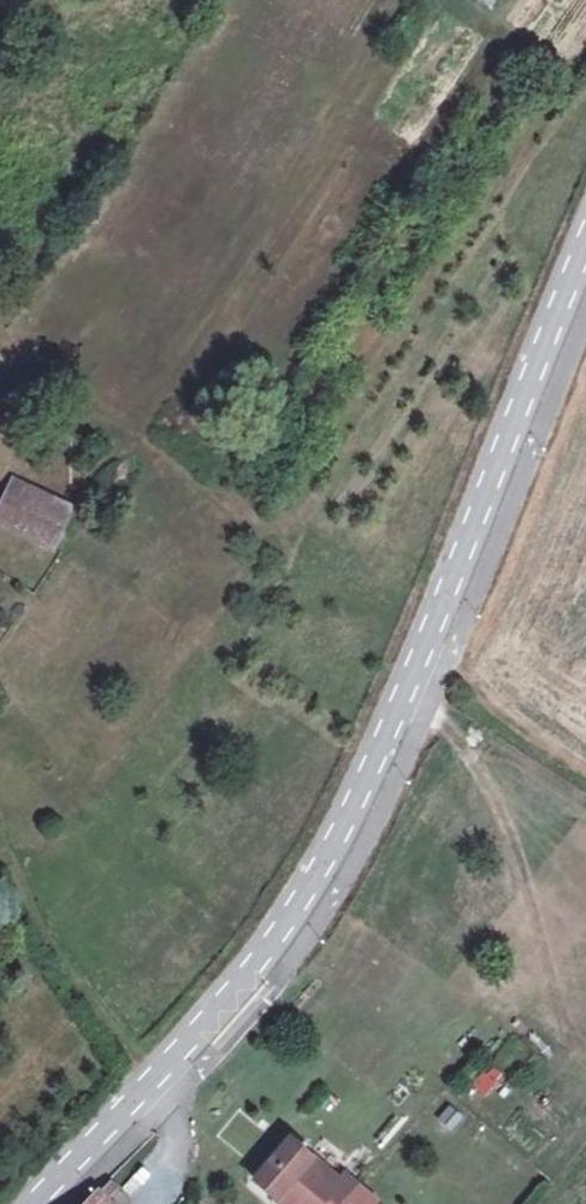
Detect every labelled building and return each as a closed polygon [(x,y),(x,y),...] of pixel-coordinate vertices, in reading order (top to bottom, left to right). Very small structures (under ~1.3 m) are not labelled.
[(40,518),(44,511),(32,504),(28,512),(19,531),(55,549),(61,537),(64,530),(40,518)] [(67,523),(44,511),(40,518),(64,530),(67,523)] [(374,1202),(344,1176),(339,1181),(291,1140),(256,1182),(277,1199),(282,1193),(296,1203),(372,1203),(374,1202)] [(85,1203),(113,1203),(98,1191),(85,1203)] [(277,1199),(282,1203),(296,1203),(282,1193),(277,1199)]
